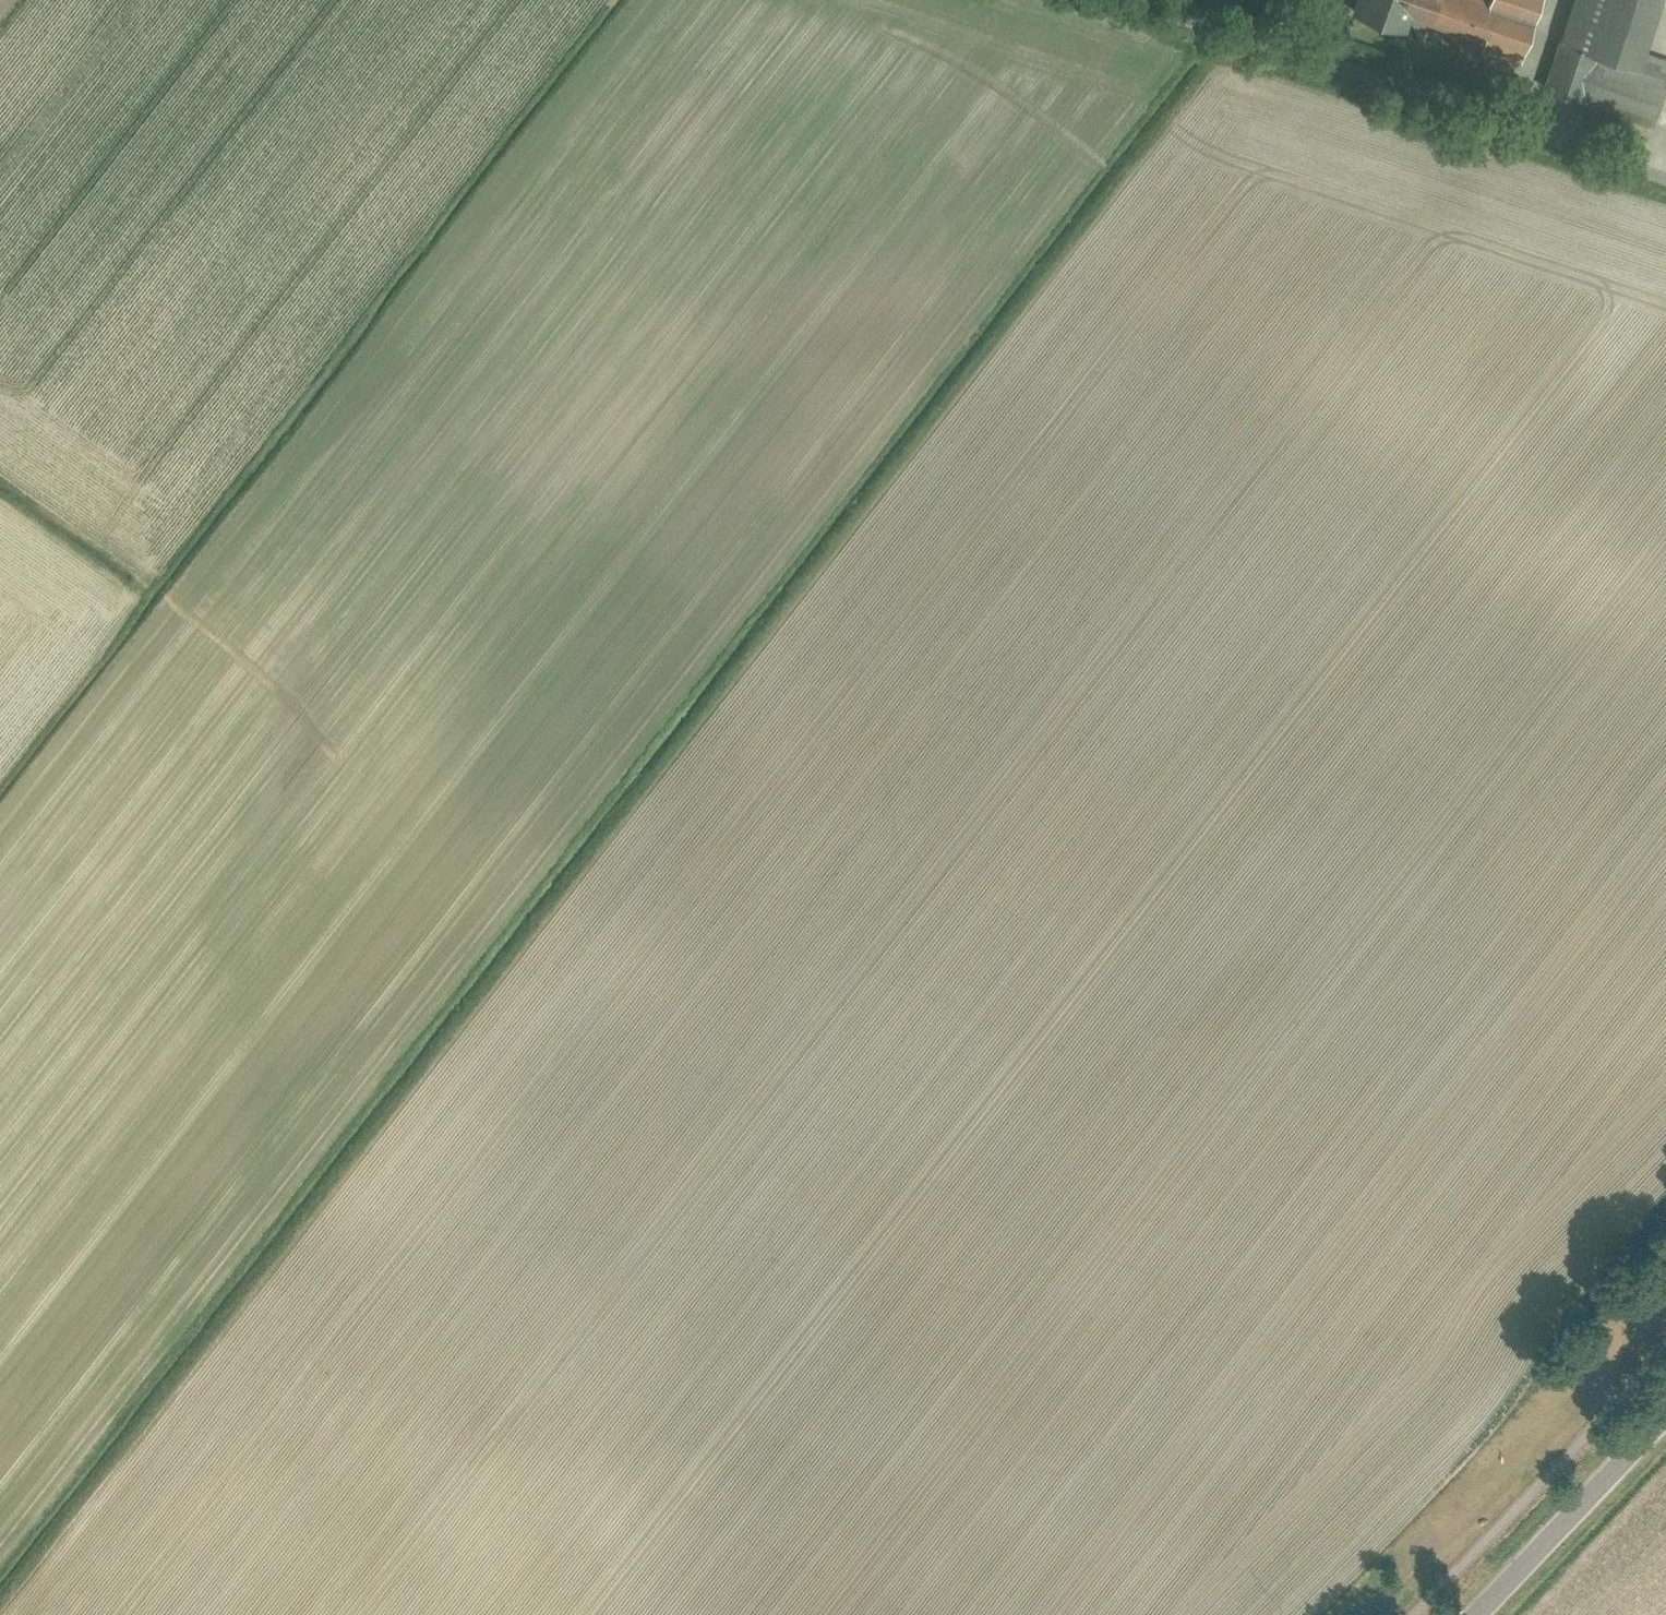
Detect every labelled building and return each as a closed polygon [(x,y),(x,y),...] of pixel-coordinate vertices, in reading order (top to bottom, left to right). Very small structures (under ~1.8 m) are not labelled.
[(1358,17),(1411,33),(1414,24),(1530,59),(1548,0),(1363,0),(1358,17)] [(1554,89),(1635,116),(1663,125),(1665,115),(1665,73),(1652,69),(1665,25),(1665,0),(1583,0),(1554,89)]
